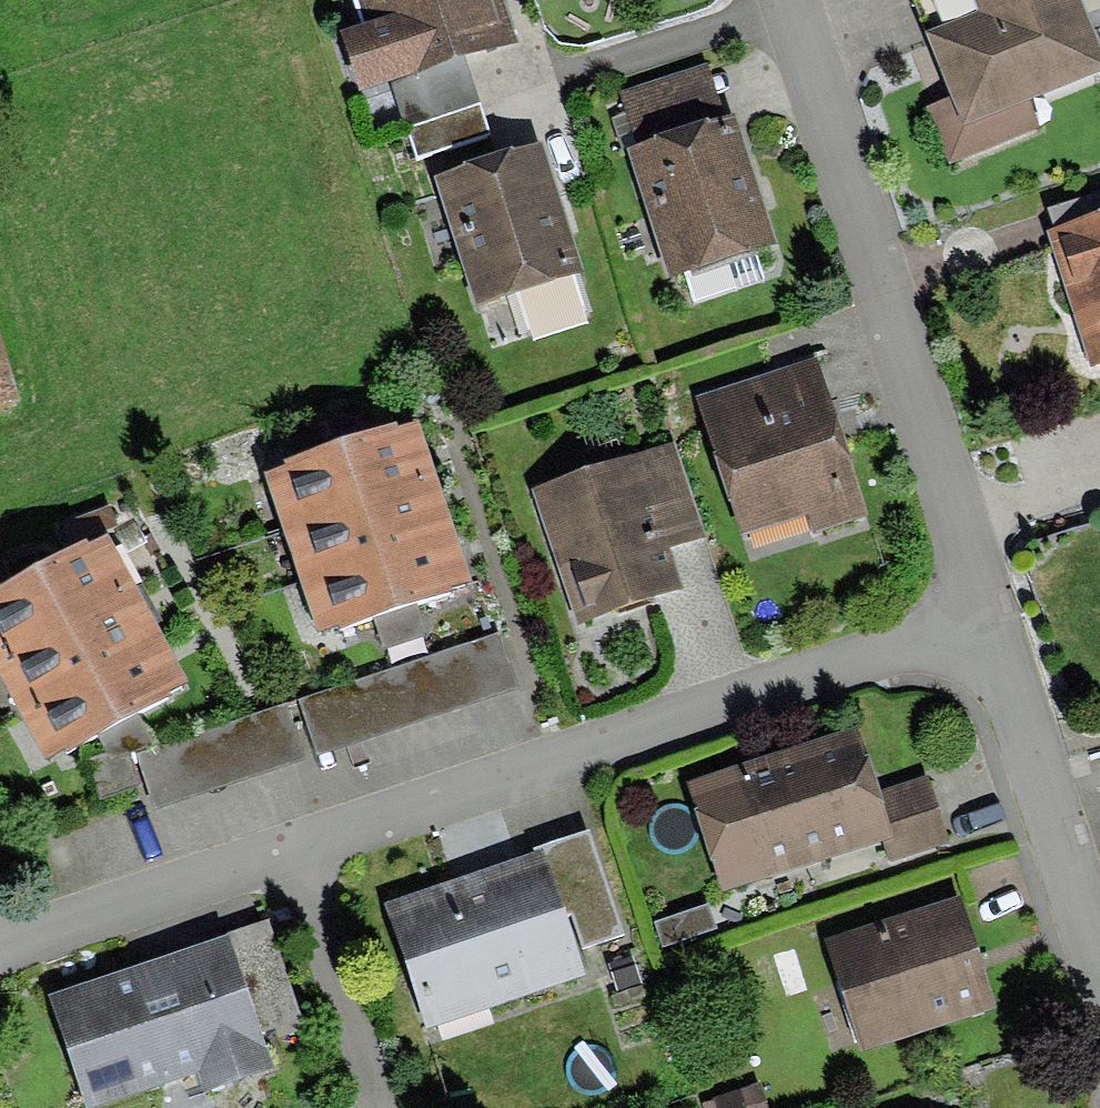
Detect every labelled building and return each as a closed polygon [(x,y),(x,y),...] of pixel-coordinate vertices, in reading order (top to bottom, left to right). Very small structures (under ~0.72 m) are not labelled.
[(326,3),(361,109),(515,59),(496,0),(336,0),(326,3)] [(927,33),(952,94),(929,103),(953,161),(1036,126),(1025,99),(1099,68),(1099,0),(916,0),(929,33),(927,33)] [(620,92),(637,143),(724,115),(707,64),(620,92)] [(637,143),(629,145),(671,276),(774,243),(732,112),(724,115),(637,143)] [(542,168),(448,197),(492,344),(587,316),(542,168)] [(1060,241),(1099,377),(1099,229),(1060,241)] [(16,391),(0,339),(0,395),(16,391)] [(816,361),(698,397),(741,535),(803,516),(809,533),(865,516),(816,361)] [(264,475),(284,529),(434,473),(416,422),(264,475)] [(678,447),(533,494),(576,625),(683,591),(668,546),(706,534),(678,447)] [(284,529),(301,580),(453,524),(434,473),(284,529)] [(301,580),(318,631),(471,576),(453,524),(301,580)] [(137,588),(108,534),(0,592),(0,663),(137,588)] [(20,712),(161,635),(137,588),(0,663),(0,675),(20,712)] [(500,630),(298,702),(317,756),(519,683),(500,630)] [(20,712),(45,758),(186,681),(161,635),(20,712)] [(287,707),(139,756),(155,805),(303,756),(287,707)] [(855,726),(688,783),(723,891),(882,839),(892,836),(878,793),(855,726)] [(892,836),(882,839),(888,858),(949,839),(929,777),(878,793),(892,836)] [(533,846),(535,852),(545,849),(567,916),(573,914),(584,947),(624,934),(589,827),(533,846)] [(535,852),(387,899),(428,1025),(585,975),(567,916),(545,849),(535,852)] [(993,1000),(959,896),(825,939),(859,1044),(993,1000)] [(708,904),(655,922),(664,947),(716,929),(708,904)] [(271,921),(50,997),(88,1107),(184,1074),(191,1093),(272,1066),(258,1023),(301,1009),(271,921)]
